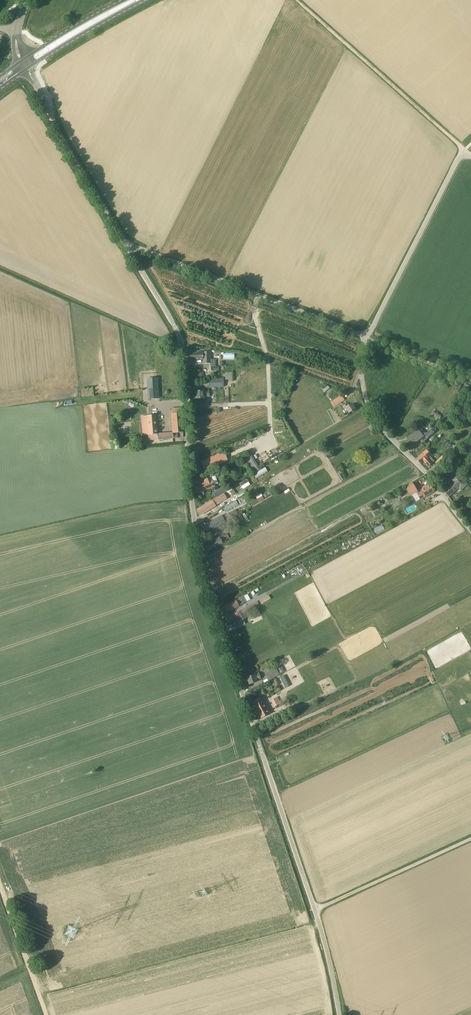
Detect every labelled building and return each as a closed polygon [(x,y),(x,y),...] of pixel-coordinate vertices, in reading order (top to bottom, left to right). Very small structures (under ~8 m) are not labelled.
[(202,353),(203,359),(203,363),(211,363),(211,367),(211,371),(218,371),(218,367),(216,366),(216,359),(211,359),(210,352),(202,353)] [(149,399),(158,398),(157,378),(148,379),(149,399)] [(342,396),(337,399),(333,401),(336,406),(340,404),(345,400),(342,396)] [(353,404),(349,406),(348,404),(344,406),(345,409),(346,408),(350,413),(356,409),(353,404)] [(156,417),(156,415),(147,416),(147,421),(143,422),(143,435),(148,435),(149,440),(177,438),(177,433),(183,432),(181,408),(172,409),(172,414),(173,433),(157,434),(156,417)] [(423,436),(424,436),(418,429),(407,439),(412,445),(423,436)] [(428,438),(435,432),(433,431),(432,429),(427,433),(425,434),(425,435),(428,438)] [(428,458),(431,455),(426,450),(423,453),(417,459),(421,464),(424,461),(428,466),(432,463),(428,458)] [(249,452),(242,457),(253,474),(260,469),(249,452)] [(224,462),(220,454),(205,461),(199,463),(203,471),(208,469),(224,462)] [(446,459),(442,455),(435,463),(439,467),(446,459)] [(457,474),(452,479),(454,482),(444,491),(449,497),(458,488),(465,482),(457,474)] [(211,477),(204,480),(205,483),(195,487),(197,493),(215,486),(211,477)] [(413,483),(408,486),(406,487),(411,495),(413,494),(418,491),(413,483)] [(435,491),(431,485),(421,490),(422,492),(418,494),(421,499),(425,496),(425,497),(435,491)] [(222,486),(215,490),(216,491),(213,493),(215,498),(226,491),(222,486)] [(225,498),(230,495),(228,490),(222,493),(225,498)] [(238,504),(236,500),(223,508),(225,512),(238,504)] [(211,501),(198,510),(201,515),(215,506),(211,501)] [(236,510),(229,514),(232,518),(238,514),(236,510)] [(209,531),(226,522),(223,517),(222,515),(208,523),(209,524),(208,524),(201,524),(202,532),(209,530),(209,531)] [(376,533),(385,529),(383,524),(374,528),(376,533)] [(226,539),(229,538),(227,534),(203,546),(204,552),(226,541),(227,541),(226,539)] [(270,599),(268,595),(259,600),(261,604),(270,599)] [(240,598),(235,601),(219,609),(223,615),(240,605),(243,604),(240,598)] [(257,601),(241,610),(243,614),(249,611),(248,609),(258,603),(257,601)] [(237,623),(243,620),(238,612),(223,619),(226,625),(235,620),(237,623)] [(279,674),(275,668),(265,673),(268,680),(279,674)] [(259,673),(247,677),(249,684),(257,682),(256,680),(261,679),(259,673)] [(276,697),(271,700),(275,707),(281,704),(277,697),(276,697)] [(260,698),(252,702),(261,718),(269,714),(260,698)]
